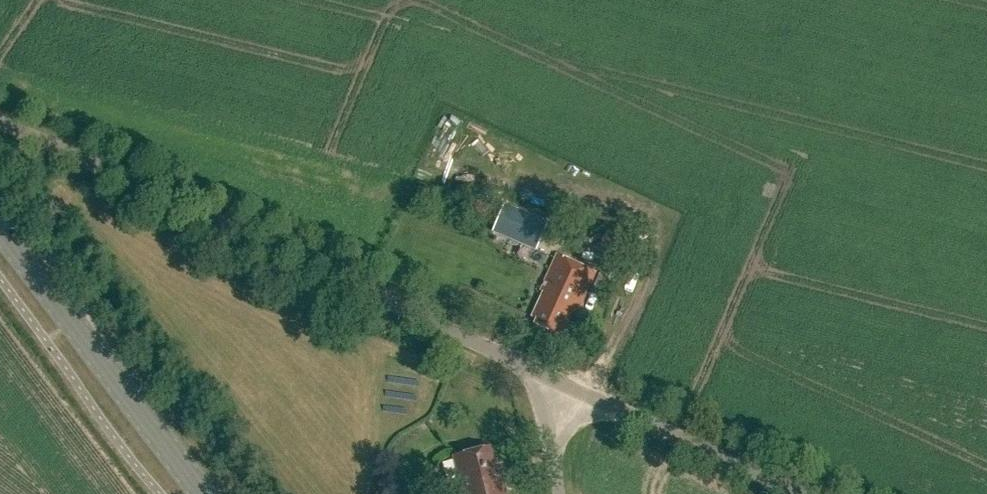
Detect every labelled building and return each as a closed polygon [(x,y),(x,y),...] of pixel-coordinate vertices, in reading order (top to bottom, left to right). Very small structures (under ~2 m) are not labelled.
[(576,318),(596,275),(556,256),(540,291),(544,293),(532,318),(536,320),(534,324),(562,337),(571,317),(576,318)] [(461,493),(504,493),(498,468),(494,469),(489,450),(452,459),(461,493)]
